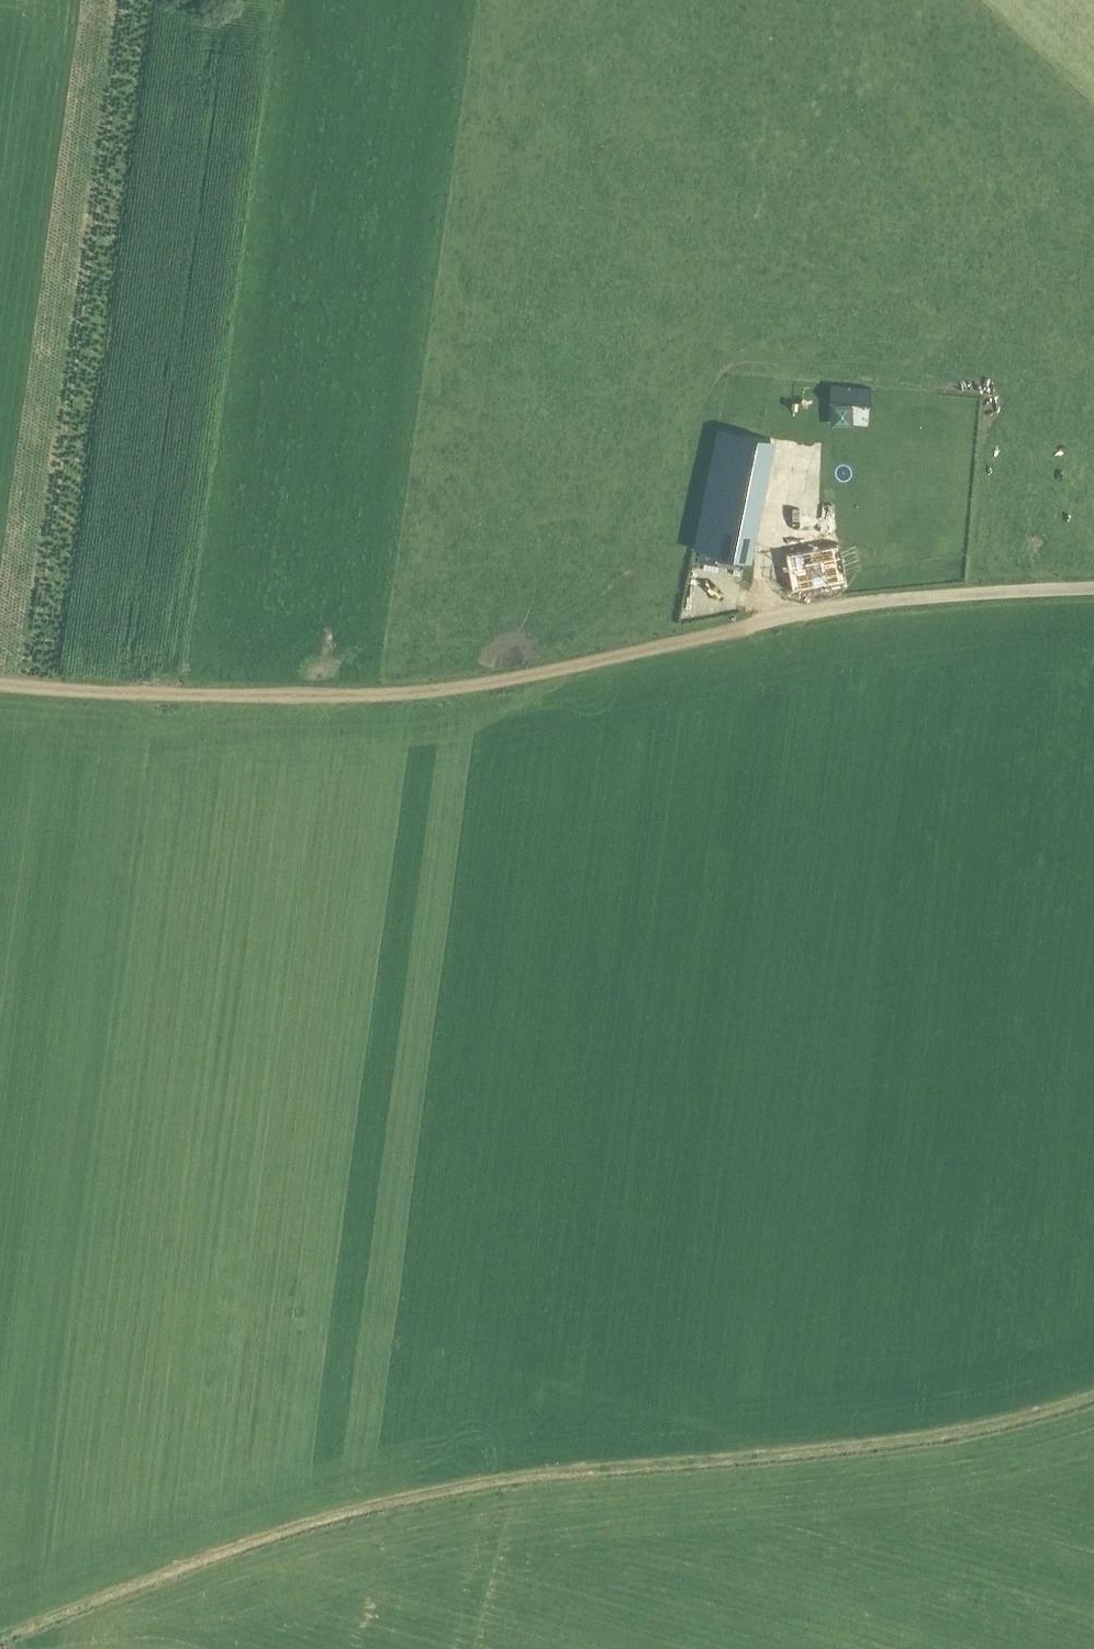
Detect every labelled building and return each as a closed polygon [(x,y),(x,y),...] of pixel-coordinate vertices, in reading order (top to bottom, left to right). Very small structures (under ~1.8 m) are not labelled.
[(869,405),(871,388),(832,384),(830,402),(869,405)] [(771,439),(721,429),(696,550),(746,561),(771,439)] [(791,590),(845,581),(839,544),(824,546),(823,543),(808,546),(809,549),(785,552),(791,590)]
